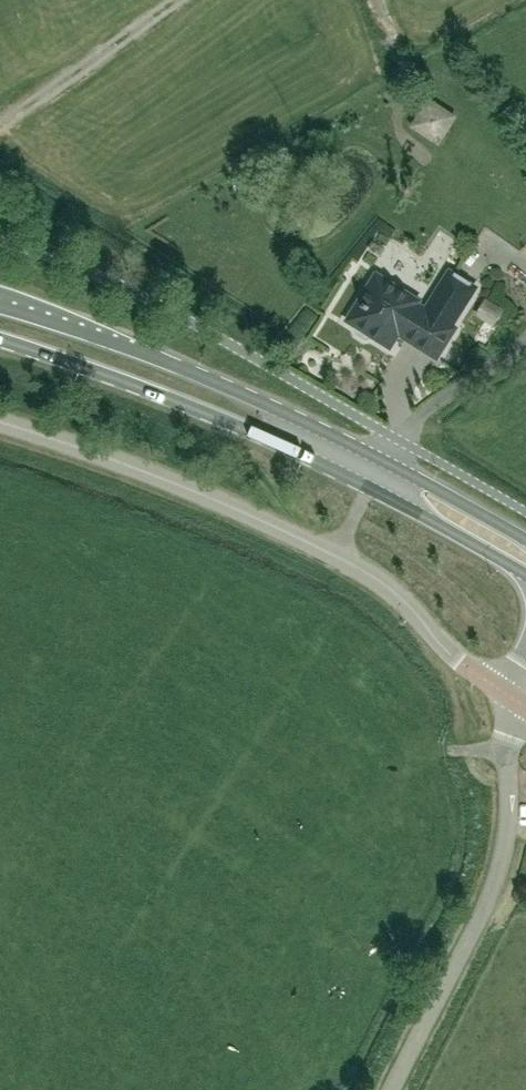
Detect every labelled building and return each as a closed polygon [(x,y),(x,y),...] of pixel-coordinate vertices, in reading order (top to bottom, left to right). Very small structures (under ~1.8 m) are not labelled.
[(423,92),(404,121),(431,138),(450,110),(423,92)] [(345,321),(351,324),(355,327),(357,333),(364,337),(370,336),(388,348),(398,332),(407,337),(405,339),(435,358),(454,328),(450,326),(474,287),(448,270),(424,309),(416,304),(417,301),(375,274),(363,292),(345,321)]
